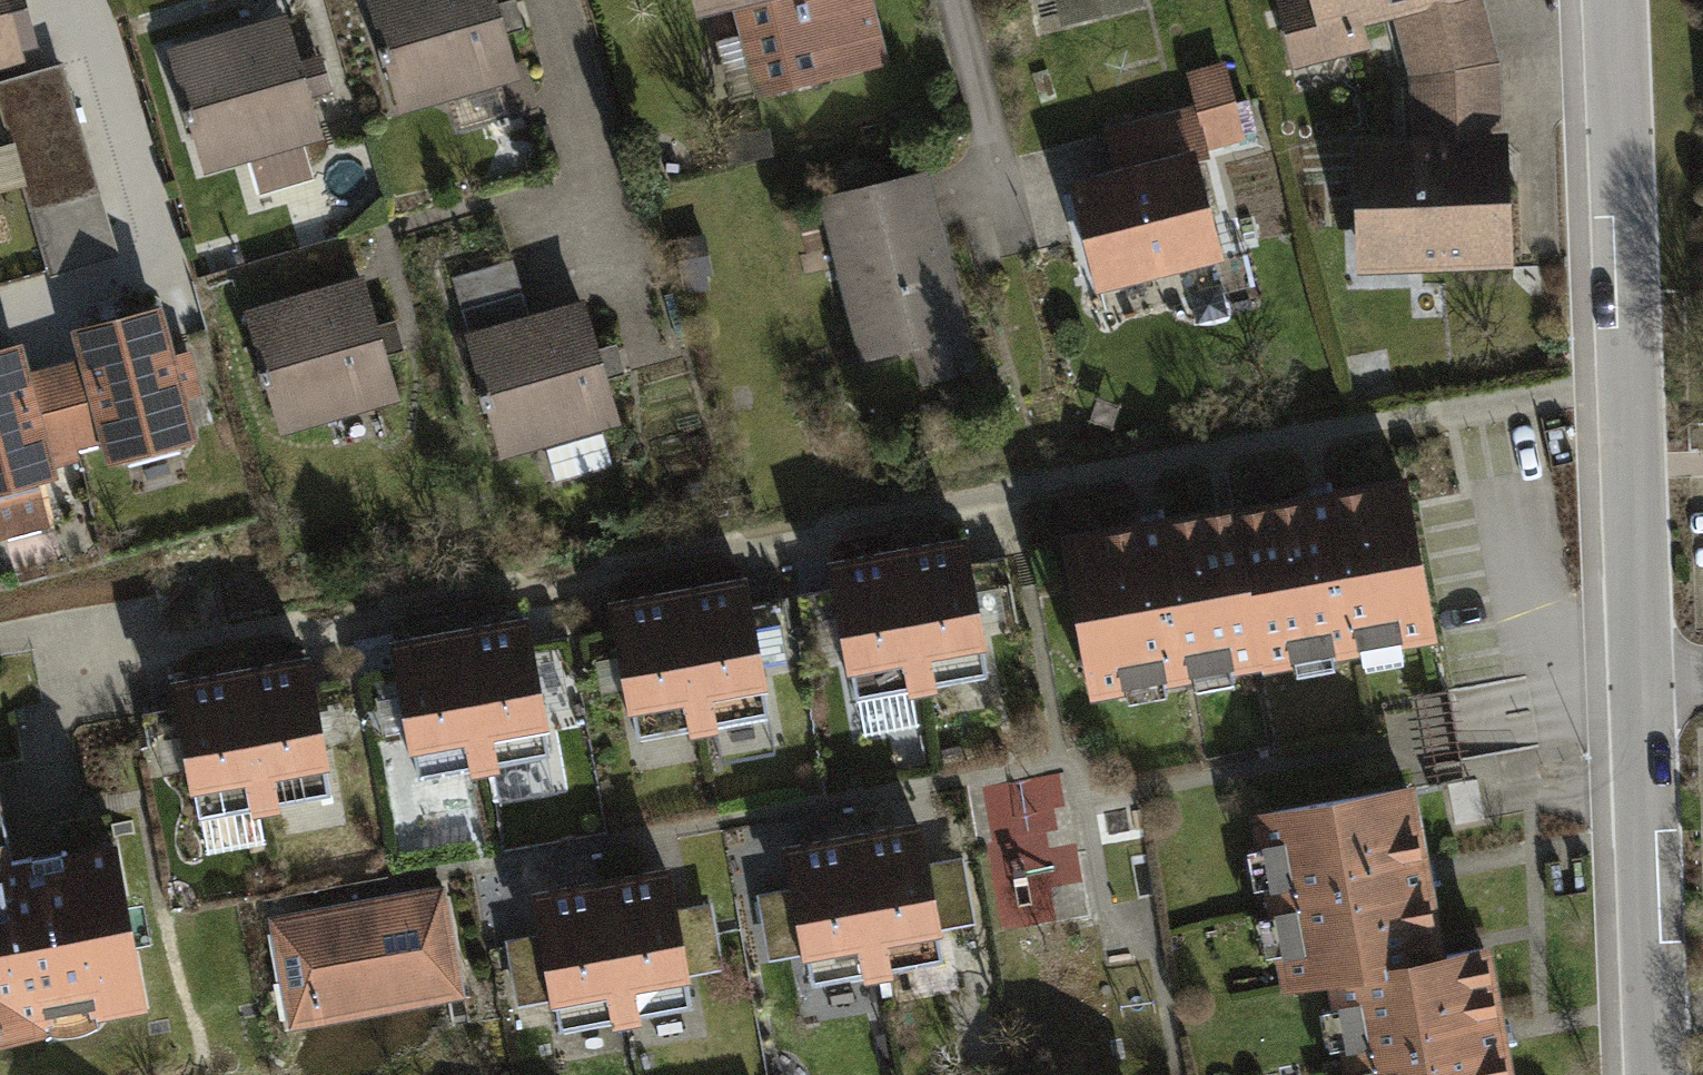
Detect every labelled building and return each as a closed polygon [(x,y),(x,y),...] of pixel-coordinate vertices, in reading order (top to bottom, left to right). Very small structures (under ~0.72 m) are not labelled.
[(21,60),(16,43),(33,38),(22,0),(0,0),(0,66),(21,60)] [(405,100),(447,87),(458,124),(537,100),(524,57),(514,60),(504,30),(523,24),(516,0),(496,0),(493,1),(493,0),(375,0),(405,100)] [(745,32),(720,38),(734,93),(883,55),(869,0),(737,0),(745,32)] [(1032,8),(1060,2),(1060,0),(1030,0),(1032,8)] [(1068,9),(1106,0),(1066,0),(1068,9)] [(1296,61),(1363,42),(1353,14),(1393,3),(1410,70),(1492,58),(1475,0),(1280,0),(1296,61)] [(284,10),(171,45),(208,165),(247,153),(258,191),(313,174),(301,136),(318,131),(306,93),(334,85),(322,47),(297,54),(284,10)] [(59,58),(0,76),(0,108),(11,145),(79,124),(59,58)] [(1412,134),(1353,137),(1358,264),(1508,257),(1502,130),(1496,130),(1492,58),(1410,71),(1412,134)] [(1224,59),(1189,68),(1198,102),(1170,109),(1178,139),(1241,123),(1224,59)] [(1180,148),(1170,109),(1107,125),(1116,164),(1180,148)] [(99,190),(79,124),(11,145),(31,211),(99,190)] [(1116,164),(1073,174),(1098,279),(1219,249),(1193,145),(1180,148),(1116,164)] [(922,167),(824,193),(865,350),(963,325),(922,167)] [(119,256),(99,190),(31,211),(51,277),(119,256)] [(519,288),(510,258),(454,275),(462,304),(519,288)] [(360,273),(248,306),(282,423),(392,391),(380,351),(404,344),(395,315),(374,321),(360,273)] [(520,291),(464,308),(505,445),(548,433),(559,469),(609,454),(598,417),(616,412),(605,376),(624,371),(615,340),(594,346),(579,299),(527,314),(520,291)] [(171,351),(157,300),(75,322),(83,350),(54,359),(77,443),(107,435),(110,448),(120,445),(133,462),(178,450),(182,428),(191,426),(183,394),(202,389),(190,345),(171,351)] [(0,343),(0,534),(48,522),(38,483),(41,467),(50,464),(47,452),(77,443),(54,359),(24,367),(16,339),(0,343)] [(1403,471),(1236,500),(1265,659),(1358,643),(1364,674),(1409,666),(1404,638),(1432,633),(1403,471)] [(1234,495),(1067,524),(1095,684),(1189,668),(1193,690),(1238,682),(1234,661),(1262,656),(1234,495)] [(962,526),(897,537),(915,644),(980,633),(962,526)] [(896,538),(831,549),(849,656),(914,645),(896,538)] [(743,567),(678,578),(696,684),(761,674),(758,659),(787,654),(781,620),(752,624),(743,567)] [(677,578),(612,589),(630,696),(695,685),(677,578)] [(523,607),(458,618),(476,725),(541,714),(523,607)] [(458,617),(392,628),(410,735),(476,725),(458,617)] [(304,646),(239,656),(257,763),(322,753),(304,646)] [(239,657),(173,667),(191,775),(256,764),(239,657)] [(1447,943),(1416,777),(1255,807),(1287,973),(1447,943)] [(924,862),(916,815),(851,826),(869,933),(935,922),(928,882),(965,876),(962,856),(924,862)] [(851,826),(786,837),(794,884),(757,890),(760,911),(797,904),(804,944),(869,933),(851,826)] [(143,999),(115,834),(4,853),(0,827),(0,1024),(143,999)] [(674,908),(666,861),(601,872),(619,979),(684,968),(678,928),(714,922),(711,902),(674,908)] [(600,872),(535,883),(543,930),(506,936),(509,957),(546,950),(553,990),(618,979),(600,872)] [(443,883),(277,913),(296,1018),(304,1016),(460,988),(462,988),(443,883)] [(1492,935),(1332,966),(1353,1074),(1519,1074),(1492,935)]
